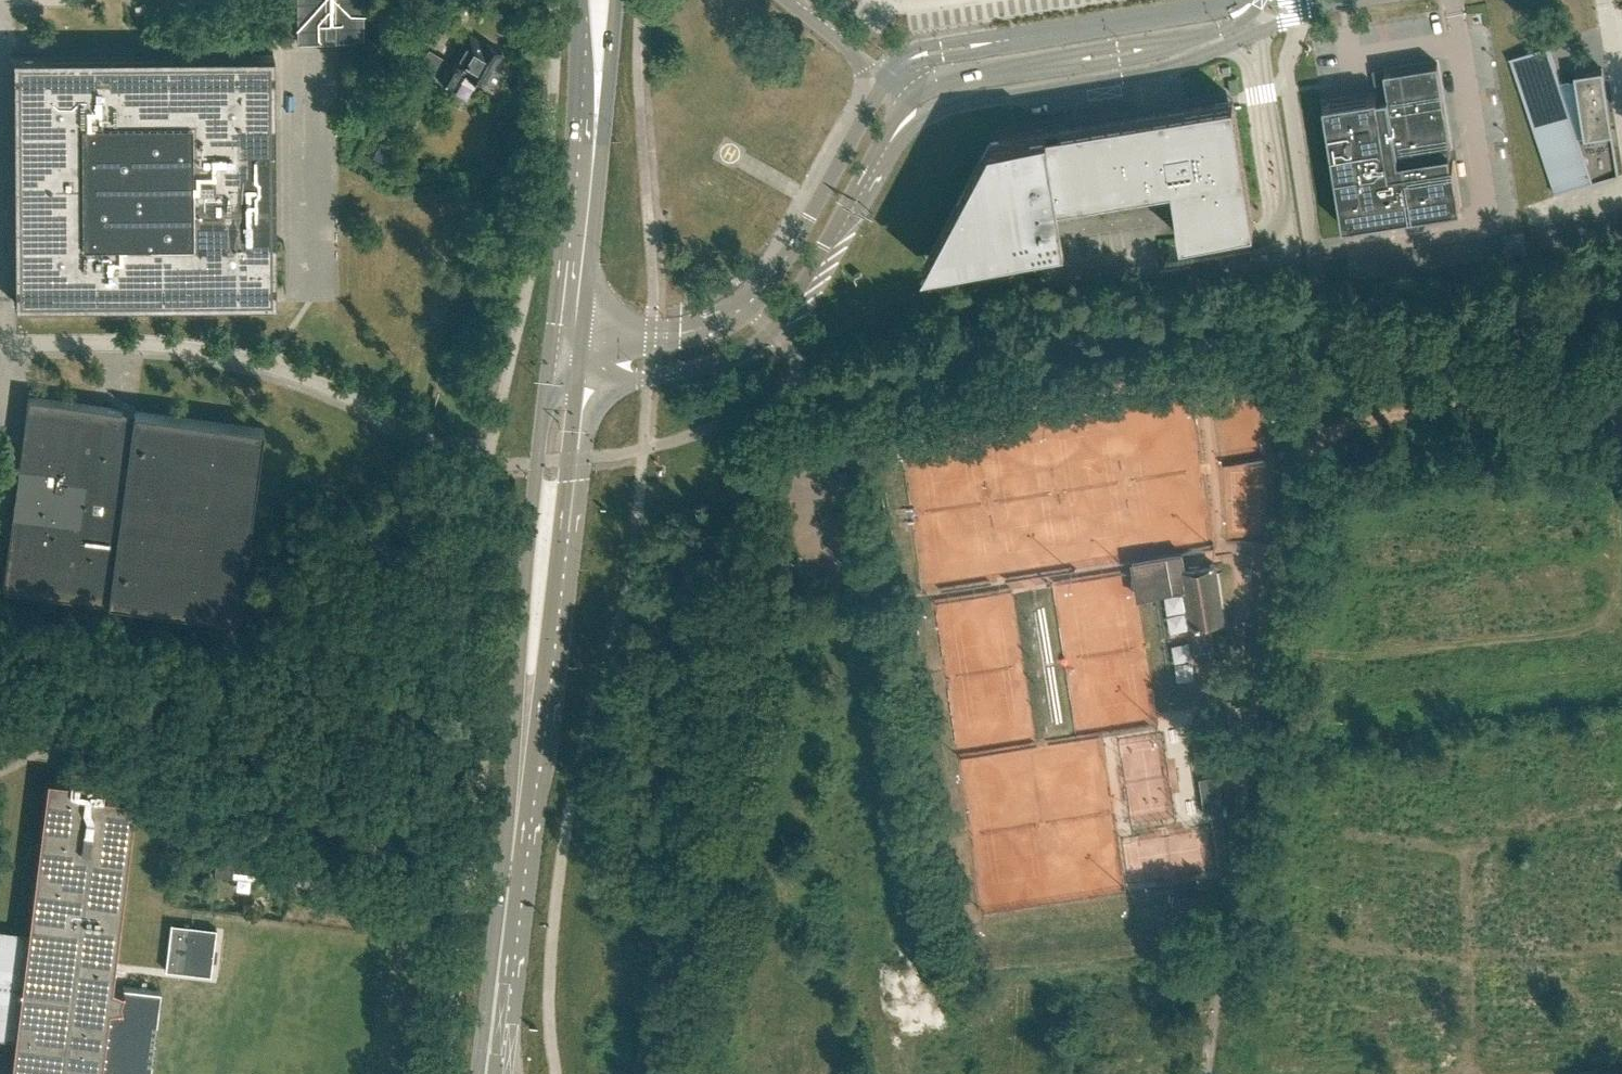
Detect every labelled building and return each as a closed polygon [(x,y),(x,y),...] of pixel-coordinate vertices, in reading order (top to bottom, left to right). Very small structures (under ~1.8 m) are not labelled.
[(296,39),(338,39),(363,39),(362,0),(296,0),(296,39)] [(500,51),(482,40),(481,42),(469,34),(452,62),(445,59),(436,75),(451,84),(460,69),(493,88),(502,73),(491,67),(500,51)] [(1560,79),(1548,44),(1509,57),(1509,59),(1514,57),(1558,190),(1553,192),(1554,193),(1619,171),(1602,68),(1574,72),(1575,77),(1560,79)] [(270,243),(269,55),(273,55),(273,52),(12,53),(12,56),(16,56),(17,299),(14,299),(14,301),(274,300),(274,297),(271,297),(271,283),(283,283),(283,243),(270,243)] [(1451,150),(1437,62),(1384,70),(1387,94),(1377,96),(1376,94),(1323,102),(1342,224),(1460,205),(1453,160),(1451,161),(1449,150),(1451,150)] [(1236,77),(1229,78),(1231,92),(1234,92),(1239,91),(1236,77)] [(991,136),(924,262),(1034,244),(1066,239),(1061,208),(1075,206),(1074,197),(1173,182),(1181,236),(1254,225),(1233,97),(1038,129),(991,136)] [(1492,110),(1474,112),(1476,125),(1494,122),(1492,110)] [(385,164),(393,147),(380,141),(372,157),(385,164)] [(1169,222),(1149,230),(1155,244),(1174,235),(1169,222)] [(27,394),(1,587),(107,601),(237,619),(263,426),(27,394)] [(1137,576),(1140,596),(1163,592),(1185,589),(1191,626),(1200,682),(1224,679),(1223,678),(1219,648),(1214,622),(1226,620),(1225,619),(1218,572),(1216,564),(1186,569),(1185,562),(1184,553),(1154,558),(1134,561),(1137,576)] [(860,580),(843,582),(845,594),(862,592),(860,580)] [(956,802),(1178,793),(1176,733),(1171,722),(1162,722),(1149,728),(1136,729),(1123,735),(1119,735),(1081,752),(1072,732),(1073,762),(1062,737),(1055,737),(1040,744),(1018,744),(1019,761),(997,770),(978,771),(978,784),(965,785),(965,777),(954,754),(956,802)] [(15,1030),(9,1073),(100,1073),(100,1072),(100,1071),(106,1072),(107,1073),(145,1073),(147,1054),(148,1054),(151,1033),(150,1033),(155,993),(161,992),(161,991),(123,987),(123,988),(122,988),(122,990),(111,985),(134,799),(101,795),(102,791),(103,785),(105,768),(69,763),(67,780),(46,778),(27,932),(25,942),(0,939),(0,1028),(15,1030)] [(853,791),(852,767),(841,768),(842,791),(853,791)] [(168,802),(166,814),(176,815),(177,804),(168,802)] [(254,879),(260,828),(219,823),(213,874),(254,879)] [(171,922),(164,976),(165,976),(166,970),(186,972),(191,925),(189,925),(172,923),(171,922)] [(921,992),(941,992),(941,977),(921,977),(921,992)] [(1614,1001),(1614,1018),(1621,1018),(1621,1001),(1614,1001)] [(951,1039),(950,1021),(929,1022),(931,1040),(951,1039)]
